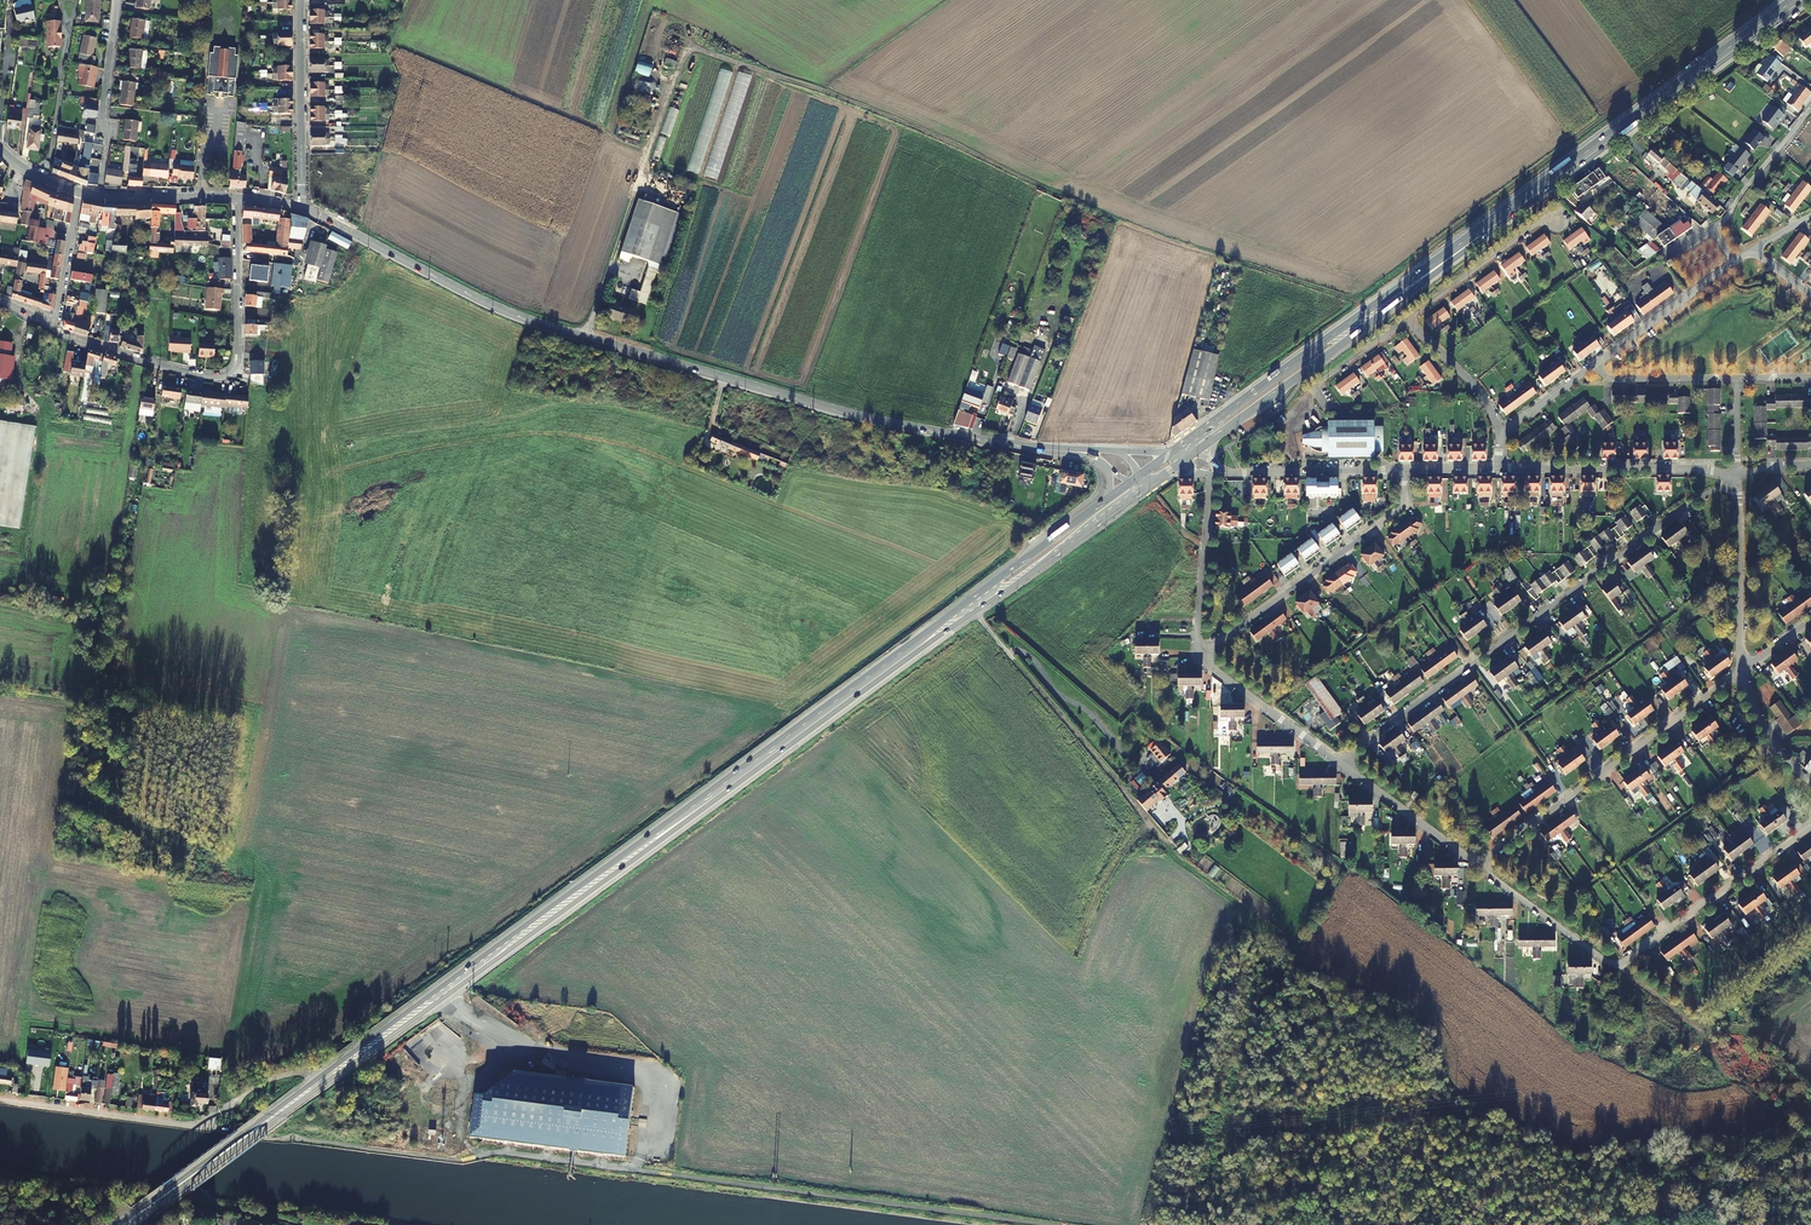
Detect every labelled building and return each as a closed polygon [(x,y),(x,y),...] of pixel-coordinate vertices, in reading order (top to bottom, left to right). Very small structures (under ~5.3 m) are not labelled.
[(85,21),(98,22),(99,0),(87,0),(85,21)] [(150,2),(150,0),(137,0),(135,8),(148,11),(150,2)] [(292,9),(292,3),(273,3),(273,13),(278,13),(278,10),(292,9)] [(30,23),(35,22),(31,6),(28,7),(26,6),(21,7),(21,9),(13,11),(17,24),(23,22),(24,21),(28,20),(29,21),(30,23)] [(56,9),(52,7),(48,15),(47,15),(46,22),(46,48),(52,48),(52,49),(53,49),(53,48),(59,48),(59,33),(60,33),(60,22),(54,22),(54,16),(53,16),(56,9)] [(141,39),(142,31),(143,21),(144,20),(132,18),(129,37),(141,39)] [(1807,34),(1799,40),(1806,49),(1809,46),(1810,48),(1810,39),(1807,34)] [(95,39),(84,36),(78,59),(93,63),(94,57),(91,56),(95,39)] [(17,47),(36,50),(37,42),(18,39),(17,47)] [(1778,39),(1772,46),(1776,51),(1776,50),(1784,57),(1791,48),(1779,40),(1778,39)] [(225,97),(232,97),(233,80),(234,80),(236,56),(232,55),(232,49),(210,48),(209,54),(206,54),(205,78),(206,78),(205,96),(211,96),(211,93),(225,94),(225,97)] [(141,51),(129,49),(126,68),(138,70),(144,71),(146,52),(141,51)] [(157,59),(166,59),(166,51),(158,50),(157,59)] [(1766,83),(1780,64),(1769,56),(1761,67),(1758,65),(1757,65),(1752,72),(1766,83)] [(674,69),(677,62),(666,58),(663,65),(674,69)] [(634,73),(649,77),(652,64),(638,60),(634,73)] [(94,82),(93,81),(96,68),(78,64),(77,71),(80,72),(77,85),(93,88),(94,82)] [(138,84),(134,83),(135,75),(123,73),(122,81),(120,81),(118,87),(121,88),(118,105),(130,107),(133,88),(137,89),(138,84)] [(1799,86),(1810,94),(1810,93),(1799,85),(1799,86)] [(1791,96),(1786,104),(1785,104),(1797,112),(1810,94),(1799,86),(1791,96)] [(1786,104),(1791,96),(1788,94),(1782,101),(1786,104)] [(97,107),(98,101),(80,98),(79,103),(84,104),(97,107)] [(29,100),(28,109),(39,110),(40,104),(34,104),(35,101),(29,100)] [(87,116),(96,118),(97,107),(84,104),(82,117),(86,118),(87,116)] [(670,136),(678,110),(668,107),(661,133),(670,136)] [(1779,120),(1781,121),(1785,117),(1773,107),(1762,121),(1767,124),(1766,125),(1772,130),(1779,120)] [(38,118),(39,110),(28,109),(27,119),(32,120),(33,117),(38,118)] [(22,112),(8,110),(8,114),(6,126),(12,127),(12,126),(15,127),(15,128),(20,128),(22,112)] [(136,121),(124,120),(122,140),(134,142),(136,121)] [(243,166),(245,123),(235,122),(235,130),(233,150),(232,170),(230,170),(229,188),(246,189),(247,176),(241,176),(241,166),(243,166)] [(95,125),(88,124),(87,133),(94,134),(95,125)] [(1668,130),(1664,125),(1658,129),(1661,134),(1668,130)] [(28,129),(26,149),(38,152),(39,142),(40,135),(41,131),(38,131),(38,128),(32,127),(31,130),(28,129)] [(58,134),(74,136),(75,131),(75,129),(59,127),(58,134)] [(1764,139),(1752,130),(1748,135),(1749,136),(1743,143),(1753,151),(1760,142),(1760,143),(1764,139)] [(77,142),(78,137),(74,136),(58,134),(57,141),(62,142),(71,144),(77,145),(77,142)] [(657,160),(664,138),(658,136),(651,158),(657,160)] [(88,176),(92,143),(85,142),(83,155),(81,168),(77,167),(74,182),(86,186),(86,184),(88,176)] [(131,147),(125,147),(122,172),(128,173),(130,155),(131,151),(131,147)] [(144,149),(131,147),(131,151),(140,153),(140,156),(130,155),(128,173),(127,185),(141,187),(142,179),(135,178),(136,174),(137,160),(143,161),(144,151),(144,149)] [(1750,156),(1740,148),(1723,170),(1726,172),(1731,166),(1738,171),(1742,167),(1741,167),(1742,165),(1743,165),(1750,156)] [(1648,155),(1660,165),(1661,163),(1666,168),(1665,169),(1673,176),(1674,174),(1679,178),(1682,174),(1653,150),(1648,155)] [(68,180),(73,165),(54,158),(52,173),(68,180)] [(77,167),(79,161),(74,160),(73,165),(68,180),(74,182),(77,167)] [(167,182),(168,168),(149,166),(148,179),(161,180),(162,181),(167,182)] [(1731,166),(1726,172),(1733,178),(1738,171),(1731,166)] [(1783,171),(1776,166),(1774,169),(1773,170),(1780,175),(1783,171)] [(177,168),(176,181),(191,182),(192,169),(177,168)] [(1592,173),(1599,183),(1605,178),(1599,169),(1592,173)] [(113,183),(113,171),(106,170),(104,183),(113,183)] [(1780,175),(1773,170),(1770,173),(1778,179),(1780,175)] [(1599,183),(1592,173),(1587,177),(1593,187),(1599,183)] [(88,176),(86,184),(97,186),(98,175),(93,174),(92,177),(88,176)] [(272,192),(279,193),(281,175),(276,174),(275,178),(274,178),(272,192)] [(1698,188),(1712,199),(1727,181),(1718,174),(1712,181),(1710,180),(1707,181),(1702,186),(1701,185),(1698,188)] [(286,180),(287,176),(281,175),(279,193),(285,194),(287,180),(286,180)] [(1686,189),(1691,182),(1687,179),(1683,176),(1680,179),(1676,184),(1684,191),(1686,189)] [(1593,187),(1587,177),(1579,183),(1585,192),(1593,187)] [(31,189),(32,183),(27,180),(24,187),(21,211),(23,212),(21,226),(29,227),(31,212),(26,211),(28,200),(31,189)] [(1719,206),(1712,199),(1698,188),(1696,186),(1691,182),(1686,189),(1690,193),(1689,195),(1712,214),(1719,206)] [(1803,201),(1810,190),(1810,188),(1803,182),(1794,193),(1803,201)] [(35,243),(38,228),(40,214),(33,212),(34,201),(36,198),(47,203),(48,200),(51,192),(32,183),(31,189),(28,200),(26,211),(31,212),(29,227),(27,242),(35,243)] [(1585,192),(1579,183),(1571,189),(1578,198),(1585,192)] [(49,218),(51,208),(53,209),(56,194),(51,192),(48,200),(47,203),(46,218),(49,218)] [(1803,201),(1794,193),(1785,205),(1794,212),(1803,201)] [(62,196),(56,194),(53,209),(51,219),(57,221),(62,196)] [(68,198),(62,196),(57,221),(61,222),(63,212),(65,212),(68,198)] [(67,213),(65,223),(69,224),(73,199),(68,198),(65,212),(67,213)] [(622,251),(625,253),(659,264),(662,256),(675,212),(638,200),(622,251)] [(89,222),(92,203),(83,201),(79,221),(89,222)] [(1680,208),(1673,202),(1669,206),(1676,212),(1680,208)] [(7,204),(0,203),(0,204),(0,223),(16,225),(18,215),(6,213),(7,204)] [(102,204),(92,203),(89,222),(93,223),(94,217),(99,218),(100,213),(102,204)] [(1593,212),(1586,206),(1583,203),(1575,212),(1586,220),(1593,212)] [(117,205),(102,204),(100,213),(103,213),(102,220),(107,221),(108,213),(110,214),(109,233),(111,233),(111,235),(114,235),(114,233),(116,221),(117,210),(117,205)] [(188,219),(205,220),(205,207),(204,206),(204,204),(197,204),(197,207),(193,207),(193,217),(186,217),(186,221),(188,221),(188,219)] [(141,224),(150,225),(151,205),(124,206),(117,205),(117,210),(116,221),(114,233),(116,233),(117,232),(118,232),(119,226),(122,226),(123,216),(135,217),(135,221),(141,221),(141,224)] [(174,214),(174,227),(175,228),(176,214),(176,206),(151,205),(150,225),(149,244),(148,253),(173,255),(174,247),(174,242),(167,242),(167,245),(164,245),(157,244),(159,213),(174,214)] [(1752,217),(1761,224),(1770,212),(1761,205),(1752,217)] [(243,220),(252,220),(252,219),(253,207),(244,207),(243,220)] [(253,207),(252,219),(260,220),(273,221),(274,210),(253,207)] [(1784,215),(1778,210),(1775,214),(1781,219),(1784,215)] [(280,222),(278,244),(278,247),(269,246),(252,244),(251,227),(254,227),(254,225),(251,224),(251,226),(243,226),(243,244),(246,244),(246,252),(288,255),(288,248),(296,250),(301,251),(303,241),(289,237),(290,215),(287,214),(287,212),(281,211),(280,222)] [(1664,227),(1656,219),(1647,211),(1637,224),(1656,241),(1658,239),(1663,247),(1676,239),(1669,229),(1667,231),(1664,227)] [(309,220),(290,215),(289,237),(303,241),(304,237),(306,228),(309,220)] [(1761,224),(1752,217),(1743,229),(1752,236),(1761,224)] [(188,221),(188,222),(192,221),(192,232),(193,232),(204,232),(205,220),(188,219),(188,221)] [(1676,239),(1691,228),(1688,223),(1683,226),(1680,221),(1669,229),(1676,239)] [(96,227),(89,226),(79,224),(78,228),(79,228),(78,233),(79,233),(85,234),(86,230),(97,232),(97,230),(98,228),(96,227)] [(149,244),(150,225),(141,224),(140,244),(148,244),(149,244)] [(45,230),(38,228),(35,243),(47,245),(48,240),(48,239),(44,238),(45,230)] [(52,241),(54,241),(56,233),(53,230),(45,228),(45,230),(44,238),(48,239),(48,240),(52,241)] [(1590,240),(1581,228),(1573,234),(1579,243),(1582,241),(1585,244),(1590,240)] [(349,248),(352,241),(332,231),(328,238),(349,248)] [(1791,245),(1800,252),(1809,240),(1800,233),(1791,245)] [(1535,241),(1541,249),(1550,242),(1544,234),(1535,241)] [(1579,243),(1573,234),(1564,241),(1570,249),(1579,243)] [(1737,236),(1734,239),(1739,245),(1742,242),(1737,236)] [(221,242),(221,248),(230,249),(230,237),(222,237),(222,242),(221,242)] [(95,249),(96,239),(88,238),(87,243),(82,242),(81,246),(79,246),(78,251),(93,254),(94,249),(95,249)] [(197,247),(197,245),(204,246),(204,239),(193,238),(174,238),(174,242),(174,247),(197,247)] [(1644,242),(1655,253),(1659,250),(1648,240),(1644,242)] [(54,241),(52,241),(51,245),(56,246),(55,254),(54,255),(62,257),(65,243),(61,242),(57,242),(54,241)] [(1541,249),(1535,241),(1526,247),(1532,255),(1541,249)] [(126,252),(148,254),(148,244),(140,244),(113,242),(112,252),(126,253),(126,252)] [(320,268),(325,250),(326,247),(314,243),(308,264),(320,268)] [(1791,264),(1795,259),(1800,252),(1791,245),(1781,257),(1791,264)] [(336,253),(325,250),(320,268),(316,280),(328,283),(336,253)] [(14,251),(13,257),(11,257),(9,265),(16,267),(18,252),(14,251)] [(86,261),(88,255),(77,252),(76,258),(86,261)] [(1510,259),(1516,267),(1525,261),(1519,252),(1510,259)] [(7,265),(9,265),(11,257),(8,256),(0,255),(0,263),(7,265)] [(60,269),(62,257),(54,255),(52,267),(60,269)] [(219,259),(219,280),(231,280),(231,258),(219,259)] [(1513,270),(1516,267),(1510,259),(1501,265),(1509,278),(1515,273),(1513,270)] [(46,266),(47,260),(42,260),(41,266),(27,265),(26,274),(40,275),(38,290),(40,290),(40,293),(43,294),(44,286),(46,266)] [(1802,270),(1807,263),(1803,260),(1798,267),(1802,270)] [(41,309),(42,301),(20,293),(25,265),(17,263),(13,289),(11,298),(41,309)] [(316,282),(316,280),(320,268),(308,264),(304,279),(316,282)] [(60,269),(52,267),(46,266),(44,286),(48,287),(49,279),(58,281),(60,269)] [(644,303),(654,268),(649,266),(641,291),(632,289),(630,298),(644,303)] [(654,268),(644,303),(647,304),(658,269),(654,268)] [(1485,277),(1491,286),(1500,279),(1493,271),(1485,277)] [(81,274),(74,273),(72,272),(71,280),(86,283),(86,285),(84,294),(81,293),(79,301),(87,302),(92,275),(81,274)] [(1485,277),(1476,284),(1484,295),(1486,292),(1485,290),(1491,286),(1485,277)] [(218,289),(219,281),(207,280),(207,288),(218,289)] [(1648,284),(1645,286),(1649,291),(1651,294),(1659,304),(1673,293),(1666,283),(1660,287),(1661,288),(1653,294),(1651,291),(1652,290),(1648,284)] [(1642,301),(1637,305),(1644,315),(1659,304),(1651,294),(1649,291),(1645,286),(1642,288),(1645,292),(1642,294),(1644,296),(1640,299),(1642,301)] [(53,309),(56,289),(49,288),(48,293),(46,292),(45,295),(48,295),(47,297),(43,296),(42,301),(41,309),(48,312),(53,309)] [(218,289),(207,288),(205,309),(220,311),(221,295),(224,295),(224,289),(218,289)] [(96,289),(94,312),(106,314),(108,292),(108,290),(96,289)] [(1459,296),(1465,304),(1475,298),(1468,289),(1459,296)] [(72,332),(79,301),(77,301),(74,297),(68,296),(66,306),(71,307),(69,313),(65,312),(62,326),(64,329),(72,332)] [(1465,304),(1459,296),(1450,302),(1456,310),(1465,304)] [(244,307),(256,309),(257,298),(246,297),(244,307)] [(84,310),(86,310),(87,302),(79,301),(72,332),(87,337),(90,325),(80,322),(84,310)] [(611,303),(607,316),(626,322),(631,309),(611,303)] [(1608,308),(1624,329),(1634,322),(1626,312),(1618,318),(1616,315),(1617,314),(1609,303),(1606,305),(1608,308)] [(1434,314),(1441,322),(1449,316),(1443,308),(1434,314)] [(1624,329),(1608,308),(1605,310),(1610,318),(1612,317),(1614,321),(1607,326),(1615,336),(1624,329)] [(1432,329),(1441,322),(1434,314),(1426,320),(1432,329)] [(259,330),(260,330),(265,330),(265,326),(262,326),(255,326),(255,325),(245,323),(244,336),(256,336),(256,328),(259,328),(259,330)] [(110,326),(104,325),(104,330),(103,341),(118,344),(119,336),(120,326),(110,326)] [(119,336),(118,344),(117,346),(142,353),(143,332),(135,331),(133,336),(131,335),(127,337),(127,339),(119,336)] [(169,337),(168,350),(183,351),(183,352),(190,353),(192,338),(169,337)] [(1600,347),(1592,337),(1582,344),(1590,354),(1600,347)] [(1413,347),(1407,338),(1395,347),(1399,353),(1402,350),(1405,353),(1413,347)] [(213,356),(214,343),(199,342),(198,354),(213,356)] [(1012,342),(1006,359),(1010,360),(1016,343),(1012,342)] [(1018,354),(1008,383),(1018,386),(1029,390),(1044,349),(1032,344),(1027,357),(1018,354)] [(1582,344),(1572,351),(1580,362),(1590,354),(1582,344)] [(1413,347),(1405,353),(1407,356),(1404,359),(1408,365),(1420,356),(1413,347)] [(1190,362),(1169,441),(1196,421),(1191,415),(1193,413),(1189,408),(1181,413),(1185,398),(1200,400),(1198,405),(1202,406),(1201,411),(1207,412),(1214,375),(1219,355),(1193,349),(1190,362)] [(88,350),(84,372),(90,372),(91,368),(92,368),(94,361),(98,362),(100,354),(88,350)] [(72,362),(74,352),(66,351),(63,372),(67,372),(67,375),(70,375),(72,362)] [(104,355),(102,363),(100,379),(104,379),(105,370),(106,370),(107,365),(115,367),(117,359),(104,355)] [(1369,361),(1375,369),(1382,365),(1386,370),(1388,368),(1378,355),(1369,361)] [(0,356),(0,379),(6,380),(9,357),(0,356)] [(253,377),(246,375),(245,380),(251,382),(263,385),(263,374),(265,374),(265,372),(264,372),(263,360),(250,362),(251,375),(253,375),(253,377)] [(1363,379),(1368,386),(1372,383),(1370,381),(1372,379),(1369,374),(1375,369),(1369,361),(1361,367),(1367,376),(1363,379)] [(1426,376),(1435,369),(1429,361),(1420,367),(1426,376)] [(84,372),(86,365),(72,362),(70,375),(83,378),(84,372)] [(1558,362),(1548,369),(1556,379),(1565,372),(1558,362)] [(1435,369),(1426,376),(1433,385),(1442,379),(1435,369)] [(1548,369),(1538,376),(1546,387),(1556,379),(1548,369)] [(1344,379),(1350,388),(1359,381),(1353,373),(1344,379)] [(1350,388),(1344,379),(1336,386),(1342,394),(1350,388)] [(1509,388),(1521,405),(1536,394),(1528,383),(1521,387),(1522,388),(1515,393),(1513,390),(1514,389),(1512,386),(1509,388)] [(180,400),(182,389),(164,386),(162,397),(180,400)] [(1521,405),(1509,388),(1506,390),(1509,393),(1510,392),(1512,395),(1504,401),(1504,400),(1498,404),(1506,415),(1521,405)] [(198,392),(188,390),(186,403),(185,411),(201,413),(202,406),(204,391),(198,390),(198,392)] [(1612,390),(1612,402),(1633,402),(1653,403),(1669,403),(1669,404),(1674,405),(1678,405),(1678,414),(1691,414),(1691,409),(1690,409),(1690,399),(1678,398),(1678,395),(1674,395),(1669,395),(1669,391),(1659,391),(1659,390),(1653,390),(1648,390),(1648,391),(1637,391),(1637,393),(1633,393),(1628,393),(1628,391),(1617,391),(1617,390),(1612,390)] [(204,391),(202,406),(225,409),(225,407),(227,394),(210,393),(210,391),(204,391)] [(1721,391),(1709,391),(1709,411),(1709,432),(1708,448),(1710,448),(1710,452),(1720,453),(1720,437),(1721,437),(1721,432),(1721,426),(1720,426),(1720,415),(1719,415),(1719,411),(1719,406),(1720,406),(1720,396),(1721,396),(1721,391)] [(249,409),(250,397),(227,394),(225,407),(249,409)] [(971,397),(963,394),(959,408),(964,410),(966,403),(979,407),(980,409),(988,412),(991,403),(982,400),(982,398),(972,395),(971,397)] [(1790,438),(1775,438),(1775,436),(1765,436),(1766,409),(1775,409),(1775,407),(1806,408),(1806,406),(1810,406),(1810,397),(1796,397),(1796,396),(1785,396),(1785,397),(1775,397),(1775,401),(1765,401),(1765,408),(1754,408),(1754,419),(1753,419),(1753,429),(1754,429),(1754,440),(1765,440),(1765,447),(1775,447),(1775,450),(1785,450),(1785,451),(1796,451),(1807,451),(1807,449),(1810,449),(1810,438),(1790,438)] [(1001,397),(996,409),(1009,414),(1012,415),(1015,408),(1011,406),(1014,400),(1008,398),(1007,400),(1001,397)] [(154,410),(156,400),(142,398),(141,408),(154,410)] [(1578,447),(1582,444),(1573,432),(1575,431),(1572,427),(1570,423),(1578,417),(1587,411),(1589,414),(1592,418),(1594,417),(1603,429),(1606,427),(1609,425),(1613,422),(1610,418),(1609,418),(1603,410),(1600,412),(1598,408),(1595,405),(1591,407),(1584,398),(1576,404),(1575,403),(1571,407),(1567,410),(1558,416),(1565,426),(1561,429),(1564,432),(1567,436),(1564,438),(1570,447),(1569,447),(1572,452),(1578,447)] [(1030,405),(1025,420),(1036,425),(1042,410),(1030,405)] [(153,417),(154,410),(141,408),(140,414),(153,417)] [(964,410),(959,408),(953,424),(971,429),(977,414),(964,410)] [(1555,427),(1550,419),(1538,428),(1537,427),(1533,430),(1528,433),(1528,434),(1516,443),(1522,450),(1526,447),(1527,449),(1540,440),(1553,431),(1552,429),(1555,427)] [(1379,452),(1379,426),(1374,427),(1374,422),(1328,423),(1328,428),(1320,428),(1318,428),(1317,430),(1316,431),(1315,432),(1302,436),(1302,445),(1309,445),(1311,447),(1315,450),(1319,452),(1322,453),(1328,452),(1328,457),(1374,457),(1374,452),(1379,452)] [(27,448),(31,448),(35,427),(20,424),(19,429),(24,430),(23,434),(28,435),(26,443),(28,443),(27,448)] [(757,460),(760,453),(713,433),(710,441),(757,460)] [(778,469),(785,471),(787,464),(780,462),(778,469)] [(1018,476),(1033,479),(1036,465),(1021,462),(1018,476)] [(1059,482),(1081,487),(1084,474),(1062,470),(1059,482)] [(990,487),(998,489),(1000,481),(992,479),(990,487)] [(1338,496),(1338,479),(1329,479),(1329,483),(1316,483),(1316,480),(1306,480),(1306,497),(1338,496)] [(1193,480),(1186,481),(1186,499),(1193,499),(1193,495),(1194,495),(1193,480)] [(1764,492),(1778,512),(1781,510),(1776,502),(1775,503),(1772,500),(1780,495),(1773,485),(1764,492)] [(1778,512),(1764,492),(1754,499),(1761,508),(1766,504),(1769,508),(1770,507),(1776,514),(1778,512)] [(1650,512),(1645,505),(1641,507),(1639,506),(1630,512),(1637,522),(1646,515),(1648,518),(1652,515),(1650,512)] [(19,528),(21,511),(7,510),(6,516),(0,515),(0,526),(1,522),(4,522),(3,527),(19,528)] [(1352,510),(1338,521),(1346,532),(1354,526),(1353,524),(1359,520),(1352,510)] [(1230,514),(1216,513),(1215,520),(1237,521),(1238,516),(1230,516),(1230,514)] [(1613,528),(1620,538),(1624,535),(1622,533),(1632,526),(1625,516),(1615,523),(1617,525),(1613,528)] [(1410,519),(1406,522),(1401,526),(1408,537),(1418,530),(1417,529),(1422,525),(1417,518),(1412,521),(1410,519)] [(1688,534),(1681,524),(1671,531),(1678,541),(1688,534)] [(1320,540),(1326,547),(1334,541),(1332,539),(1339,535),(1332,525),(1317,536),(1313,530),(1310,533),(1317,543),(1320,540)] [(1398,544),(1408,537),(1401,526),(1396,530),(1391,533),(1392,536),(1388,539),(1393,546),(1398,543),(1398,544)] [(1598,535),(1605,545),(1615,538),(1617,541),(1620,538),(1613,528),(1609,531),(1608,528),(1598,535)] [(1678,541),(1671,531),(1662,538),(1669,548),(1678,541)] [(1587,547),(1594,557),(1598,554),(1596,552),(1605,545),(1598,535),(1589,542),(1591,544),(1587,547)] [(1297,551),(1305,562),(1313,556),(1312,554),(1318,550),(1311,540),(1297,551)] [(1683,542),(1681,544),(1686,552),(1689,549),(1683,542)] [(1686,552),(1681,544),(1678,546),(1683,553),(1686,552)] [(1377,547),(1375,545),(1370,549),(1374,556),(1373,557),(1376,562),(1384,557),(1380,552),(1382,551),(1378,546),(1377,547)] [(1594,557),(1587,547),(1573,557),(1580,567),(1594,557)] [(1368,551),(1361,556),(1365,562),(1369,567),(1376,562),(1373,557),(1374,556),(1370,549),(1368,551)] [(1646,550),(1637,557),(1644,566),(1646,569),(1651,577),(1654,575),(1649,568),(1649,567),(1647,568),(1645,565),(1653,559),(1646,550)] [(1291,569),(1298,565),(1291,555),(1276,566),(1285,577),(1293,571),(1291,569)] [(1634,573),(1644,566),(1637,557),(1627,564),(1634,573)] [(1653,559),(1645,565),(1647,568),(1649,567),(1649,568),(1656,563),(1653,559)] [(1671,568),(1666,561),(1662,564),(1667,570),(1671,568)] [(1554,571),(1561,581),(1574,572),(1567,562),(1554,571)] [(1344,567),(1340,570),(1348,581),(1350,580),(1353,584),(1358,581),(1360,584),(1362,582),(1351,566),(1346,569),(1344,567)] [(1515,579),(1507,569),(1502,573),(1509,583),(1515,579)] [(1651,577),(1646,569),(1643,571),(1649,579),(1651,577)] [(1343,584),(1343,585),(1346,583),(1349,586),(1350,586),(1352,589),(1356,587),(1353,584),(1350,580),(1348,581),(1340,570),(1335,574),(1343,584)] [(1539,578),(1546,588),(1555,582),(1557,584),(1561,581),(1554,571),(1550,574),(1548,572),(1539,578)] [(1343,584),(1335,574),(1329,578),(1325,581),(1322,584),(1323,586),(1323,587),(1328,594),(1332,590),(1333,592),(1343,584)] [(1259,580),(1251,587),(1258,597),(1272,586),(1265,575),(1259,579),(1259,580)] [(1526,592),(1535,600),(1539,597),(1537,595),(1546,588),(1539,578),(1530,585),(1531,588),(1526,592)] [(1603,591),(1610,601),(1621,594),(1613,583),(1603,591)] [(1495,588),(1501,596),(1504,594),(1498,586),(1495,588)] [(1240,593),(1235,597),(1243,608),(1258,597),(1251,587),(1241,594),(1240,593)] [(1498,598),(1501,596),(1495,588),(1493,591),(1498,598)] [(1610,601),(1603,591),(1592,598),(1600,609),(1606,604),(1608,607),(1609,606),(1615,614),(1618,612),(1613,604),(1610,601)] [(1503,599),(1511,609),(1520,602),(1513,592),(1503,599)] [(1788,597),(1788,598),(1800,614),(1810,606),(1810,598),(1807,592),(1802,596),(1802,597),(1794,603),(1792,600),(1794,599),(1791,595),(1788,597)] [(1310,593),(1304,597),(1309,603),(1307,605),(1311,610),(1318,604),(1315,600),(1316,599),(1313,594),(1311,595),(1310,593)] [(1303,598),(1295,604),(1300,610),(1304,615),(1311,610),(1307,605),(1309,603),(1304,597),(1303,598)] [(1784,610),(1783,609),(1777,614),(1785,625),(1800,614),(1788,598),(1788,597),(1785,599),(1790,605),(1784,610)] [(1511,609),(1503,599),(1493,606),(1501,616),(1511,609)] [(1615,602),(1613,604),(1618,612),(1621,610),(1615,602)] [(1585,619),(1578,609),(1569,616),(1576,625),(1578,628),(1583,636),(1586,634),(1580,626),(1579,627),(1577,624),(1585,619)] [(1264,622),(1278,640),(1281,638),(1276,631),(1275,632),(1273,630),(1286,620),(1279,611),(1264,622)] [(1462,613),(1467,621),(1470,619),(1464,611),(1462,613)] [(1467,621),(1462,613),(1459,615),(1465,623),(1467,621)] [(1576,625),(1569,616),(1559,623),(1566,633),(1576,625)] [(1470,626),(1477,634),(1487,627),(1479,617),(1469,624),(1470,626)] [(1278,640),(1264,622),(1249,633),(1256,642),(1269,632),(1271,635),(1270,636),(1275,643),(1278,640)] [(1470,626),(1469,624),(1460,631),(1467,641),(1477,634),(1470,626)] [(1576,625),(1566,633),(1568,635),(1575,631),(1578,628),(1576,625)] [(1583,636),(1578,628),(1575,631),(1581,638),(1583,636)] [(1544,634),(1534,641),(1542,651),(1551,644),(1544,634)] [(1146,658),(1146,667),(1149,667),(1149,658),(1148,658),(1148,654),(1158,654),(1158,641),(1146,642),(1146,654),(1146,658)] [(1534,641),(1524,648),(1532,658),(1537,654),(1539,657),(1541,655),(1547,663),(1549,661),(1544,654),(1542,651),(1534,641)] [(1146,654),(1146,642),(1134,642),(1134,654),(1146,654)] [(1431,652),(1442,669),(1457,658),(1449,647),(1444,651),(1445,652),(1437,658),(1435,655),(1437,654),(1434,650),(1431,652)] [(1706,652),(1703,648),(1696,653),(1701,656),(1703,654),(1709,661),(1711,660),(1713,662),(1704,668),(1711,678),(1721,671),(1706,652)] [(1706,652),(1721,671),(1730,664),(1723,655),(1715,661),(1713,658),(1715,657),(1709,649),(1706,652)] [(1789,650),(1780,657),(1788,668),(1797,661),(1789,650)] [(1442,669),(1431,652),(1428,654),(1430,658),(1432,657),(1434,660),(1426,665),(1425,664),(1420,668),(1428,679),(1442,669)] [(1546,652),(1544,654),(1549,661),(1552,659),(1546,652)] [(1410,661),(1414,665),(1417,663),(1412,656),(1409,659),(1410,661)] [(1676,657),(1660,669),(1663,673),(1665,671),(1666,671),(1667,672),(1677,665),(1675,662),(1679,660),(1676,657)] [(1780,657),(1770,664),(1778,675),(1788,668),(1780,657)] [(1518,669),(1510,658),(1500,666),(1508,676),(1518,669)] [(1410,668),(1414,665),(1410,661),(1409,659),(1405,662),(1410,668)] [(1677,665),(1680,670),(1684,668),(1679,660),(1675,662),(1677,665)] [(1530,662),(1526,664),(1531,671),(1535,668),(1530,662)] [(1500,666),(1490,673),(1497,684),(1508,676),(1500,666)] [(1792,669),(1790,671),(1795,678),(1798,676),(1792,669)] [(1688,686),(1680,676),(1674,681),(1672,677),(1671,678),(1667,672),(1666,671),(1665,671),(1663,673),(1668,681),(1671,684),(1678,694),(1688,686)] [(1795,678),(1790,671),(1787,673),(1793,680),(1795,678)] [(1423,683),(1415,672),(1410,676),(1411,677),(1401,684),(1408,693),(1423,683)] [(1538,685),(1529,672),(1524,676),(1533,688),(1538,685)] [(1666,683),(1668,681),(1663,673),(1660,675),(1666,683)] [(1188,687),(1188,674),(1177,674),(1176,687),(1185,687),(1185,691),(1185,700),(1188,700),(1188,699),(1188,691),(1188,687)] [(1200,674),(1188,674),(1188,687),(1200,687),(1200,674)] [(1308,682),(1304,684),(1325,712),(1319,716),(1329,731),(1340,723),(1336,718),(1342,713),(1316,676),(1308,682)] [(1471,677),(1456,688),(1463,697),(1478,686),(1471,677)] [(1512,677),(1510,679),(1516,687),(1518,685),(1512,677)] [(1516,687),(1510,679),(1507,681),(1513,689),(1516,687)] [(1376,686),(1381,694),(1385,691),(1380,684),(1376,686)] [(1408,693),(1401,684),(1391,691),(1391,690),(1385,693),(1393,704),(1408,693)] [(1671,684),(1661,690),(1668,701),(1678,694),(1671,684)] [(1448,708),(1463,697),(1456,688),(1442,699),(1448,708)] [(1497,690),(1494,692),(1499,699),(1502,696),(1497,690)] [(1628,698),(1626,694),(1623,697),(1630,707),(1625,711),(1627,715),(1626,716),(1634,726),(1643,719),(1636,709),(1634,706),(1629,699),(1628,698)] [(1359,698),(1364,706),(1367,703),(1361,696),(1359,698)] [(1629,699),(1634,706),(1637,704),(1631,696),(1628,698),(1629,699)] [(1359,698),(1356,700),(1361,708),(1360,709),(1362,712),(1357,716),(1364,726),(1374,718),(1366,708),(1364,706),(1359,698)] [(1376,701),(1366,708),(1374,718),(1383,712),(1376,701)] [(1792,718),(1779,701),(1770,708),(1778,719),(1775,720),(1787,736),(1802,725),(1795,716),(1792,718)] [(1444,711),(1437,702),(1423,713),(1429,722),(1444,711)] [(1646,702),(1636,709),(1643,719),(1653,712),(1646,702)] [(1349,705),(1341,711),(1342,713),(1349,721),(1357,716),(1349,705)] [(1608,707),(1614,716),(1618,713),(1612,705),(1608,707)] [(1219,718),(1231,718),(1231,706),(1220,706),(1219,718)] [(1243,706),(1231,706),(1231,718),(1243,718),(1243,706)] [(1414,733),(1429,722),(1423,713),(1407,724),(1414,733)] [(1457,717),(1453,719),(1457,725),(1458,726),(1461,723),(1457,717)] [(1718,729),(1710,718),(1701,725),(1708,736),(1710,739),(1716,746),(1718,750),(1721,747),(1714,737),(1716,735),(1714,732),(1718,729)] [(1597,721),(1594,723),(1595,723),(1600,731),(1603,729),(1597,721)] [(1597,733),(1600,731),(1595,723),(1594,723),(1592,725),(1597,733)] [(1708,736),(1701,725),(1691,732),(1699,743),(1708,736)] [(1602,734),(1609,744),(1619,737),(1612,727),(1602,734)] [(1405,741),(1398,731),(1388,738),(1395,748),(1405,741)] [(1609,744),(1602,734),(1592,741),(1600,751),(1609,744)] [(1571,739),(1577,746),(1581,743),(1575,736),(1571,739)] [(1395,748),(1388,738),(1379,745),(1386,755),(1395,748)] [(1716,746),(1710,739),(1708,741),(1713,748),(1716,746)] [(1162,762),(1172,754),(1161,742),(1152,750),(1162,762)] [(1274,743),(1256,743),(1256,754),(1274,754),(1274,743)] [(1292,743),(1274,743),(1274,754),(1292,754),(1292,743)] [(1683,754),(1676,743),(1666,750),(1674,761),(1683,754)] [(1568,754),(1563,746),(1560,748),(1560,749),(1565,756),(1568,754)] [(1690,747),(1686,750),(1691,756),(1694,754),(1690,747)] [(1560,749),(1560,748),(1557,750),(1563,758),(1565,756),(1560,749)] [(1400,749),(1398,751),(1403,758),(1406,756),(1400,749)] [(1674,761),(1666,750),(1657,757),(1664,768),(1673,761),(1675,764),(1673,766),(1679,773),(1682,771),(1681,771),(1676,764),(1674,761)] [(1803,750),(1797,756),(1801,759),(1806,753),(1803,750)] [(1403,758),(1398,751),(1395,753),(1400,760),(1403,758)] [(1577,752),(1567,759),(1575,769),(1584,762),(1577,752)] [(1567,759),(1558,766),(1565,776),(1575,769),(1567,759)] [(1679,762),(1676,764),(1681,771),(1682,771),(1685,769),(1679,762)] [(1538,772),(1542,770),(1537,763),(1534,766),(1538,772)] [(1656,764),(1652,767),(1658,774),(1661,772),(1656,764)] [(1168,775),(1137,801),(1147,812),(1159,801),(1160,802),(1162,801),(1163,801),(1165,800),(1166,799),(1166,797),(1168,796),(1164,791),(1186,773),(1180,765),(1168,775)] [(1632,775),(1647,796),(1650,794),(1644,786),(1643,787),(1641,784),(1649,779),(1642,768),(1632,775)] [(1298,785),(1317,785),(1317,774),(1298,775),(1298,785)] [(1317,797),(1317,805),(1321,805),(1321,789),(1321,786),(1323,786),(1335,785),(1335,774),(1317,774),(1317,785),(1317,789),(1317,797)] [(1647,796),(1632,775),(1622,782),(1630,793),(1635,789),(1637,792),(1639,791),(1640,793),(1644,798),(1647,796)] [(1543,787),(1533,794),(1540,803),(1555,792),(1548,782),(1542,786),(1543,787)] [(1524,800),(1524,799),(1518,803),(1526,814),(1540,803),(1533,794),(1524,800)] [(1624,801),(1629,808),(1633,805),(1628,798),(1624,801)] [(1359,801),(1347,801),(1347,817),(1356,817),(1355,826),(1359,826),(1359,817),(1359,813),(1359,801)] [(1371,801),(1359,801),(1359,813),(1371,813),(1371,801)] [(1762,808),(1776,828),(1786,821),(1779,811),(1770,817),(1768,814),(1770,813),(1764,806),(1762,808)] [(1508,811),(1509,811),(1499,818),(1506,828),(1521,818),(1513,807),(1508,811)] [(1776,828),(1762,808),(1759,810),(1764,818),(1766,816),(1768,819),(1759,825),(1767,835),(1776,828)] [(1469,815),(1474,822),(1478,819),(1473,812),(1469,815)] [(1576,821),(1569,812),(1555,823),(1561,832),(1576,821)] [(1746,814),(1743,817),(1748,824),(1752,821),(1746,814)] [(1746,825),(1740,816),(1736,819),(1742,828),(1746,825)] [(1506,828),(1499,818),(1491,825),(1490,824),(1483,829),(1491,839),(1506,828)] [(1555,823),(1540,833),(1546,842),(1561,832),(1555,823)] [(1711,828),(1707,830),(1714,840),(1717,838),(1711,828)] [(1391,846),(1402,846),(1402,832),(1390,832),(1391,846)] [(1708,835),(1704,837),(1709,844),(1713,841),(1708,835)] [(1752,845),(1745,835),(1734,843),(1741,853),(1752,845)] [(1707,845),(1702,837),(1698,840),(1704,847),(1707,845)] [(1797,852),(1804,862),(1810,856),(1810,842),(1797,852)] [(1741,853),(1734,843),(1724,851),(1731,861),(1741,853)] [(1691,856),(1707,878),(1719,870),(1711,860),(1701,867),(1699,864),(1700,862),(1694,854),(1691,856)] [(1707,878),(1691,856),(1688,859),(1695,867),(1696,866),(1698,869),(1689,876),(1697,886),(1707,878)] [(1433,877),(1445,877),(1445,864),(1433,864),(1433,877)] [(1457,876),(1457,864),(1445,864),(1445,877),(1457,876)] [(1792,866),(1782,873),(1790,882),(1799,875),(1792,866)] [(1790,882),(1782,873),(1773,880),(1780,889),(1790,882)] [(1661,881),(1658,883),(1659,883),(1664,890),(1666,893),(1673,903),(1683,896),(1676,886),(1670,890),(1668,888),(1667,888),(1661,881)] [(1658,883),(1656,885),(1661,892),(1664,890),(1659,883),(1658,883)] [(1800,891),(1794,883),(1792,885),(1797,893),(1800,891)] [(1792,885),(1789,887),(1794,895),(1797,893),(1792,885)] [(1758,890),(1748,898),(1755,907),(1757,911),(1763,918),(1766,916),(1760,909),(1761,908),(1759,905),(1765,900),(1758,890)] [(1642,893),(1639,896),(1644,903),(1648,900),(1642,893)] [(1755,907),(1748,898),(1738,905),(1745,915),(1755,907)] [(1493,928),(1493,905),(1475,905),(1475,917),(1487,917),(1487,921),(1490,921),(1490,929),(1493,929),(1493,928)] [(1493,929),(1493,938),(1500,938),(1499,930),(1497,930),(1497,920),(1498,920),(1498,917),(1512,916),(1512,905),(1493,905),(1493,928),(1493,929)] [(1757,911),(1754,912),(1760,920),(1763,918),(1757,911)] [(1646,916),(1641,920),(1641,921),(1632,928),(1639,938),(1654,927),(1646,916)] [(1730,926),(1723,916),(1714,923),(1721,933),(1730,926)] [(1721,933),(1714,923),(1704,930),(1711,939),(1716,936),(1719,939),(1721,938),(1725,945),(1728,943),(1723,936),(1721,933)] [(1607,937),(1610,934),(1605,928),(1602,930),(1607,937)] [(1639,938),(1632,928),(1623,935),(1622,934),(1617,938),(1625,948),(1639,938)] [(1742,928),(1737,931),(1747,944),(1752,940),(1742,928)] [(1696,940),(1689,931),(1674,942),(1681,951),(1696,940)] [(1725,934),(1723,936),(1728,943),(1731,941),(1725,934)] [(1554,948),(1554,936),(1536,937),(1536,948),(1554,948)] [(1536,937),(1518,937),(1518,948),(1536,948),(1536,937)] [(1681,951),(1674,942),(1660,953),(1666,962),(1681,951)] [(1756,960),(1752,962),(1756,969),(1760,966),(1756,960)] [(1567,963),(1567,976),(1568,976),(1568,981),(1576,980),(1576,997),(1579,997),(1579,989),(1579,980),(1579,976),(1578,963),(1567,963)] [(1578,963),(1579,976),(1590,976),(1590,963),(1578,963)] [(208,1056),(208,1069),(220,1069),(221,1057),(208,1056)] [(58,1097),(62,1063),(55,1062),(53,1077),(50,1096),(58,1097)] [(468,1137),(494,1140),(587,1152),(626,1158),(635,1085),(515,1070),(486,1094),(474,1095),(468,1137)] [(121,1075),(115,1074),(112,1094),(118,1095),(121,1075)] [(112,1093),(114,1076),(108,1075),(105,1096),(106,1096),(105,1104),(110,1104),(112,1093)] [(76,1085),(76,1087),(82,1088),(83,1078),(68,1076),(65,1098),(76,1100),(76,1098),(80,1099),(81,1094),(75,1093),(72,1093),(73,1085),(76,1085)] [(89,1085),(90,1079),(85,1078),(83,1078),(82,1088),(81,1094),(80,1099),(91,1100),(92,1089),(93,1089),(93,1088),(97,1088),(98,1080),(94,1080),(94,1086),(89,1085)] [(105,1080),(99,1080),(96,1102),(101,1103),(105,1080)] [(206,1083),(192,1082),(190,1106),(197,1107),(197,1103),(207,1104),(208,1094),(206,1093),(206,1083)] [(173,1112),(174,1103),(163,1102),(164,1097),(162,1097),(163,1089),(158,1089),(158,1094),(156,1110),(173,1112)] [(156,1110),(158,1094),(151,1093),(151,1096),(140,1095),(138,1108),(156,1110)] [(428,1137),(438,1139),(438,1134),(436,1133),(437,1129),(429,1129),(428,1137)] [(450,1146),(448,1156),(456,1158),(458,1148),(458,1142),(450,1141),(450,1146)] [(95,1205),(102,1211),(107,1207),(109,1201),(97,1197),(95,1204),(95,1205)]
